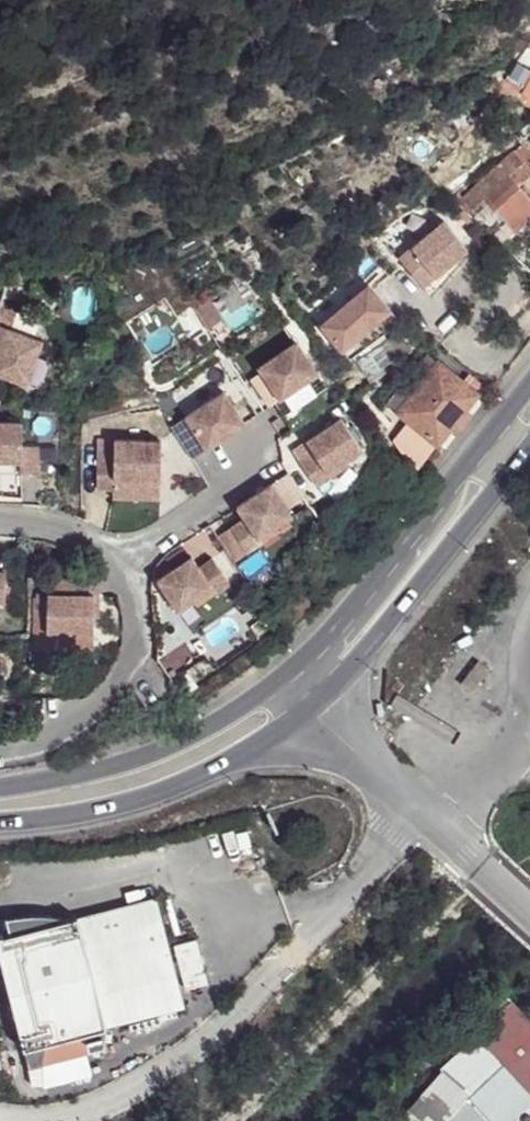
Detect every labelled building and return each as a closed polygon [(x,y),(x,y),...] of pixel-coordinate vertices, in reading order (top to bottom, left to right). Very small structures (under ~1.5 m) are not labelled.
[(528,37),(505,73),(517,89),(526,73),(529,67),(529,38),(528,37)] [(529,101),(529,75),(526,73),(517,89),(529,102),(529,101)] [(524,162),(529,156),(529,154),(517,140),(509,147),(524,162)] [(458,193),(470,204),(482,194),(512,227),(529,209),(529,197),(516,182),(529,169),(529,168),(524,162),(509,147),(458,193)] [(393,255),(416,232),(404,220),(381,242),(393,255)] [(450,220),(400,249),(427,293),(476,263),(450,220)] [(358,278),(313,322),(336,345),(381,302),(358,278)] [(381,302),(336,345),(349,357),(392,313),(381,302)] [(26,380),(42,335),(0,322),(0,370),(26,380)] [(275,395),(314,369),(291,336),(253,363),(275,395)] [(389,403),(398,410),(434,361),(424,353),(389,403)] [(419,467),(476,391),(435,359),(434,361),(398,410),(396,411),(409,420),(391,441),(405,457),(419,467)] [(275,395),(270,398),(279,411),(323,380),(314,369),(275,395)] [(201,444),(240,417),(219,385),(180,412),(201,444)] [(322,467),(357,444),(335,412),(301,436),(309,447),(322,467)] [(0,417),(0,455),(18,455),(18,417),(0,417)] [(156,435),(109,435),(109,453),(97,454),(97,489),(113,489),(114,498),(155,498),(156,435)] [(309,447),(295,455),(312,482),(326,472),(322,467),(309,447)] [(240,516),(256,537),(291,512),(268,482),(233,506),(240,516)] [(256,537),(240,516),(228,525),(246,551),(259,541),(256,537)] [(194,561),(187,551),(152,575),(173,607),(209,582),(194,561)] [(209,582),(212,587),(225,578),(207,552),(194,561),(209,582)] [(73,589),(73,572),(42,572),(43,588),(73,589)] [(73,572),(73,589),(89,589),(89,611),(95,611),(95,572),(73,572)] [(73,589),(43,588),(42,628),(90,629),(89,611),(89,589),(73,589)] [(470,694),(488,671),(476,662),(459,686),(470,694)] [(23,1044),(43,1039),(82,1030),(86,1048),(103,1045),(106,1023),(185,1004),(158,893),(69,916),(53,912),(34,911),(5,913),(9,930),(0,932),(0,953),(23,1044)] [(176,944),(188,988),(210,983),(198,938),(176,944)] [(441,1070),(469,1101),(529,1043),(529,1020),(502,990),(477,1013),(489,1026),(441,1070)] [(43,1039),(23,1044),(28,1063),(44,1060),(43,1039)] [(459,1110),(429,1084),(397,1120),(449,1120),(459,1110)]
